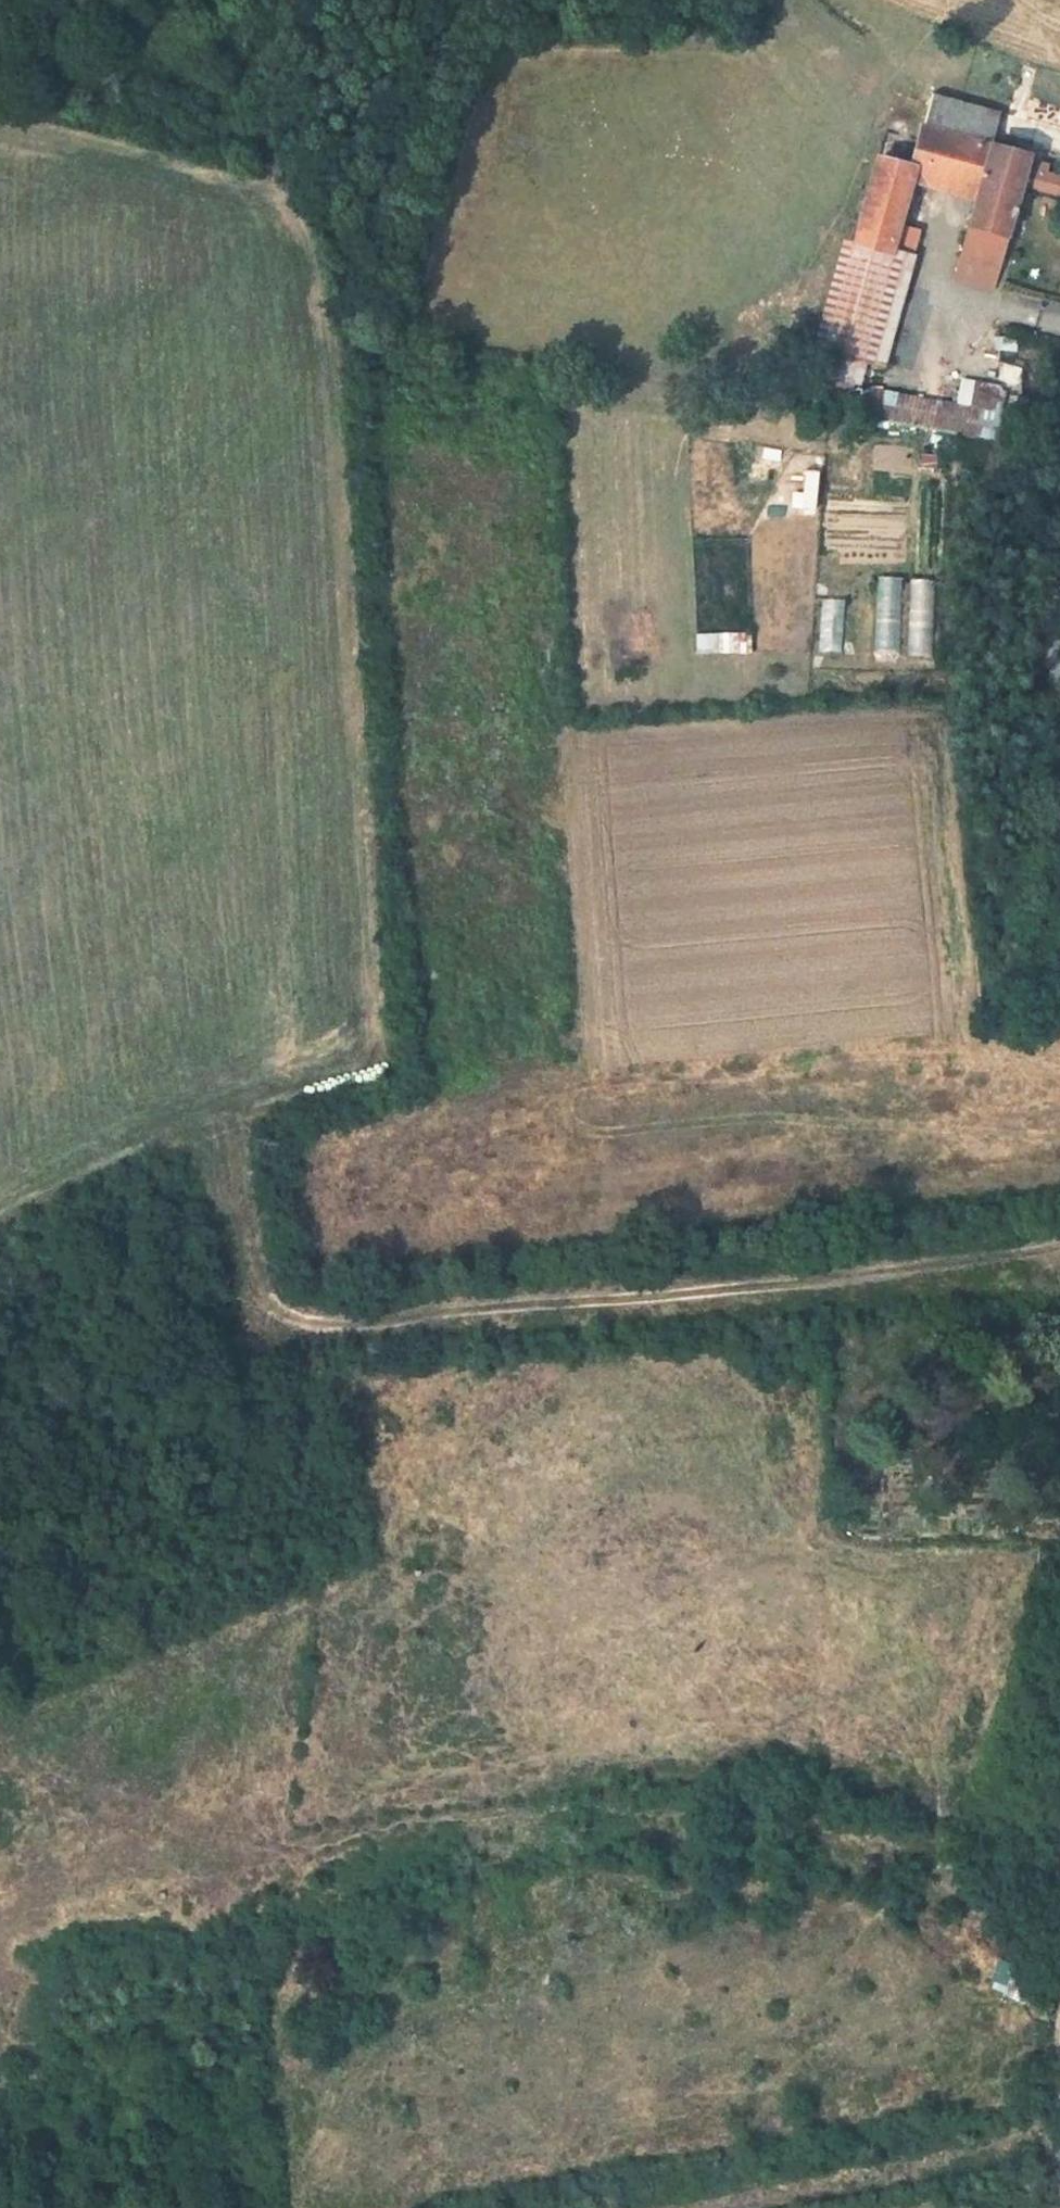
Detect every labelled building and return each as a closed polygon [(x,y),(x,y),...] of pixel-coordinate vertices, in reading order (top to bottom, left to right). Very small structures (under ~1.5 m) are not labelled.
[(986,123),(915,104),(908,135),(980,153),(986,123)] [(908,135),(905,148),(901,165),(899,174),(868,169),(855,220),(888,230),(901,178),(969,196),(956,252),(993,263),(1016,162),(980,153),(908,135)] [(1042,190),(1059,195),(1059,172),(1048,169),(1042,190)] [(846,250),(881,259),(888,230),(855,220),(846,250)] [(897,423),(1000,440),(1009,385),(963,377),(959,401),(902,391),(897,423)] [(841,492),(861,490),(858,451),(838,452),(841,492)] [(832,542),(829,605),(851,605),(853,543),(832,542)]
